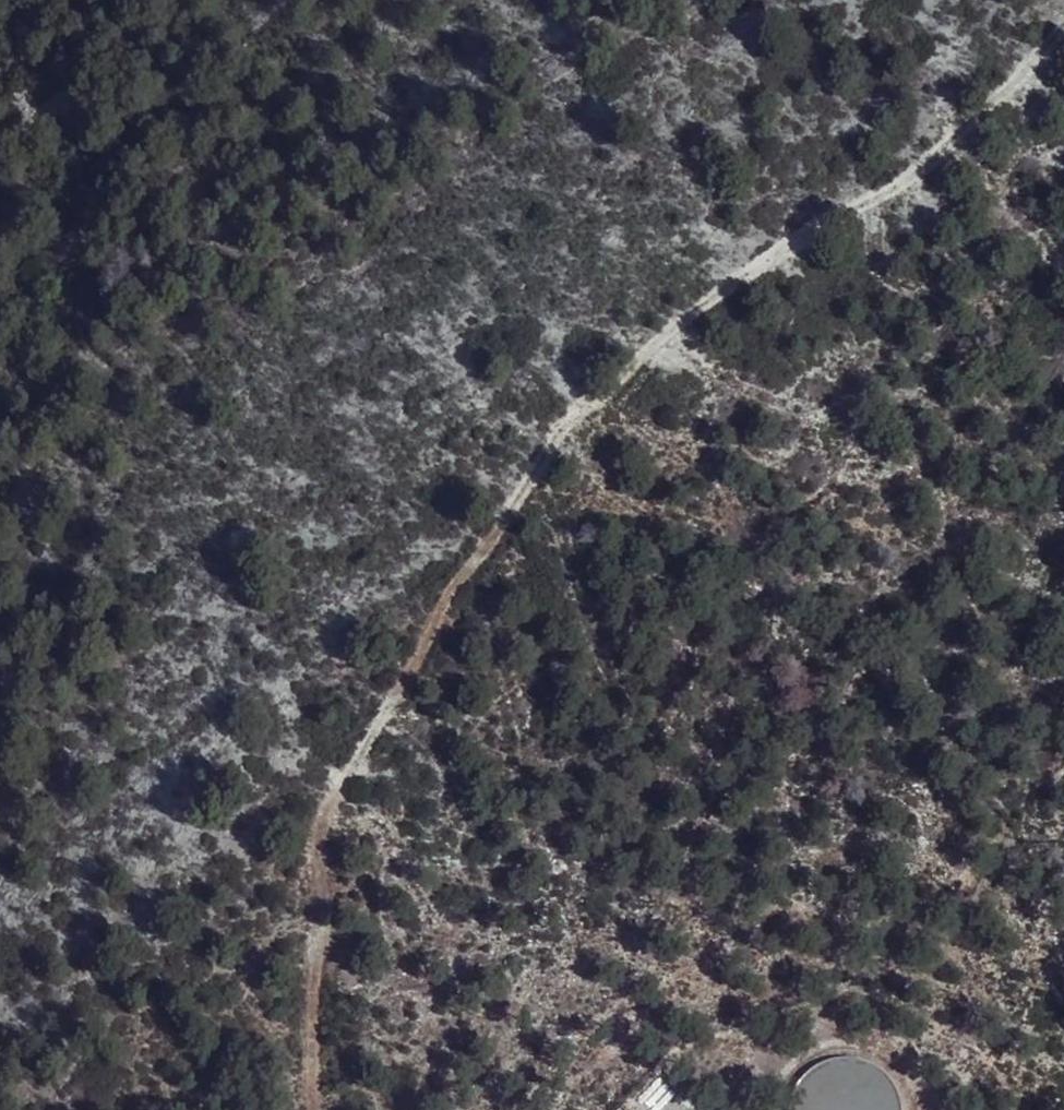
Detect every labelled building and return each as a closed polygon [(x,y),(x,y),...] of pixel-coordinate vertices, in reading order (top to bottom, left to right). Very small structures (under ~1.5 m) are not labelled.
[(821,1058),(788,1088),(788,1109),(906,1109),(898,1084),(887,1065),(851,1055),(821,1058)]
